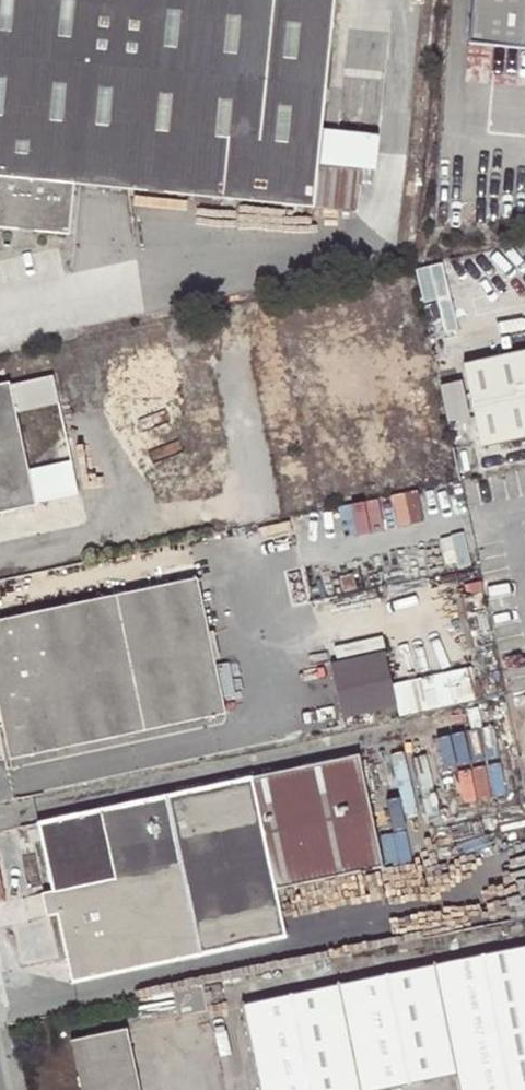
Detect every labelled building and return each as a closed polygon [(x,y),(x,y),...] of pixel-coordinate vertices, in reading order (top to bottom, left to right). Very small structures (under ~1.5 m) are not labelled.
[(70,182),(312,211),(330,0),(0,0),(0,226),(65,233),(70,182)] [(470,44),(524,48),(524,0),(475,0),(470,44)] [(445,294),(437,264),(421,269),(429,299),(445,294)] [(464,365),(481,446),(524,436),(524,351),(464,365)] [(7,384),(13,413),(56,405),(50,376),(7,384)] [(31,505),(31,501),(25,473),(13,413),(7,384),(6,381),(0,383),(0,511),(31,505)] [(31,501),(74,491),(68,464),(25,473),(31,501)] [(0,620),(0,724),(8,760),(224,712),(218,685),(232,683),(228,664),(214,667),(195,578),(0,620)] [(396,705),(384,649),(330,661),(343,715),(396,705)] [(358,754),(19,826),(22,842),(40,838),(51,891),(56,912),(66,957),(72,984),(285,937),(274,890),(381,867),(358,754)] [(56,912),(51,891),(39,894),(45,916),(56,912)] [(241,1006),(259,1089),(383,1089),(454,1075),(457,1089),(524,1089),(524,946),(241,1006)] [(201,984),(173,990),(179,1019),(208,1012),(201,984)] [(127,1030),(69,1042),(78,1089),(139,1089),(127,1030)]
